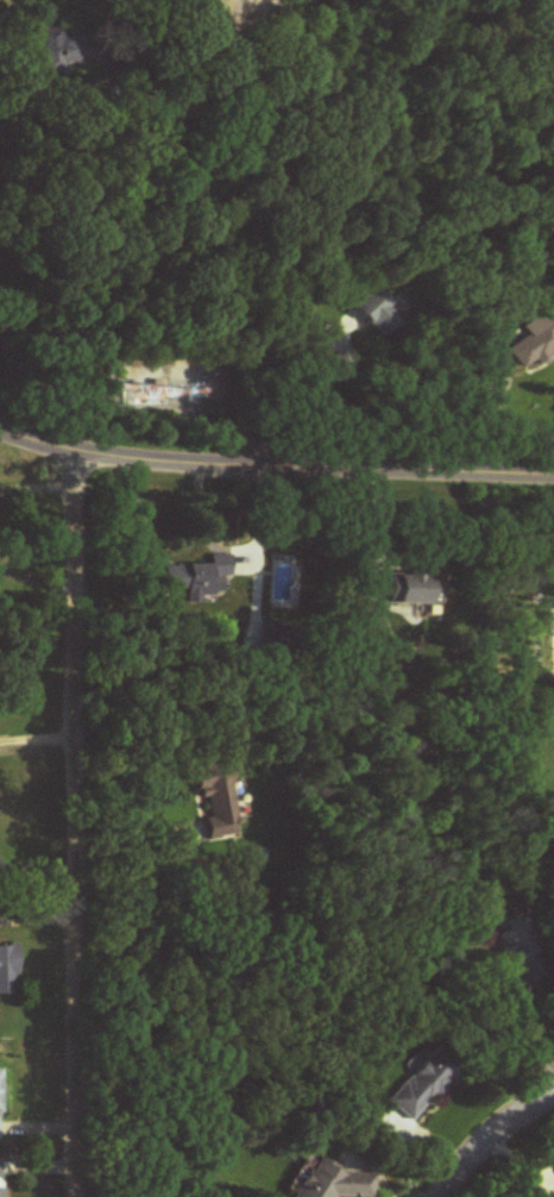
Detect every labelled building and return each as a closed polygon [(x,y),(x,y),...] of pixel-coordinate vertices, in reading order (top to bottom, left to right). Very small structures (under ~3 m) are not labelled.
[(64,74),(64,64),(83,64),(83,38),(61,38),(61,30),(41,30),(41,74),(64,74)] [(399,317),(370,288),(350,307),(379,337),(399,317)] [(532,363),(553,347),(553,340),(535,313),(516,326),(523,336),(504,349),(517,369),(530,360),(532,363)] [(208,566),(163,566),(163,596),(226,595),(226,556),(208,557),(208,566)] [(386,605),(436,605),(437,576),(386,575),(386,605)] [(203,840),(235,835),(225,765),(194,769),(203,840)] [(0,946),(0,997),(15,996),(13,946),(0,946)] [(385,1100),(407,1123),(460,1073),(438,1049),(385,1100)] [(374,1176),(353,1175),(314,1157),(296,1196),(373,1196),(374,1176)]
